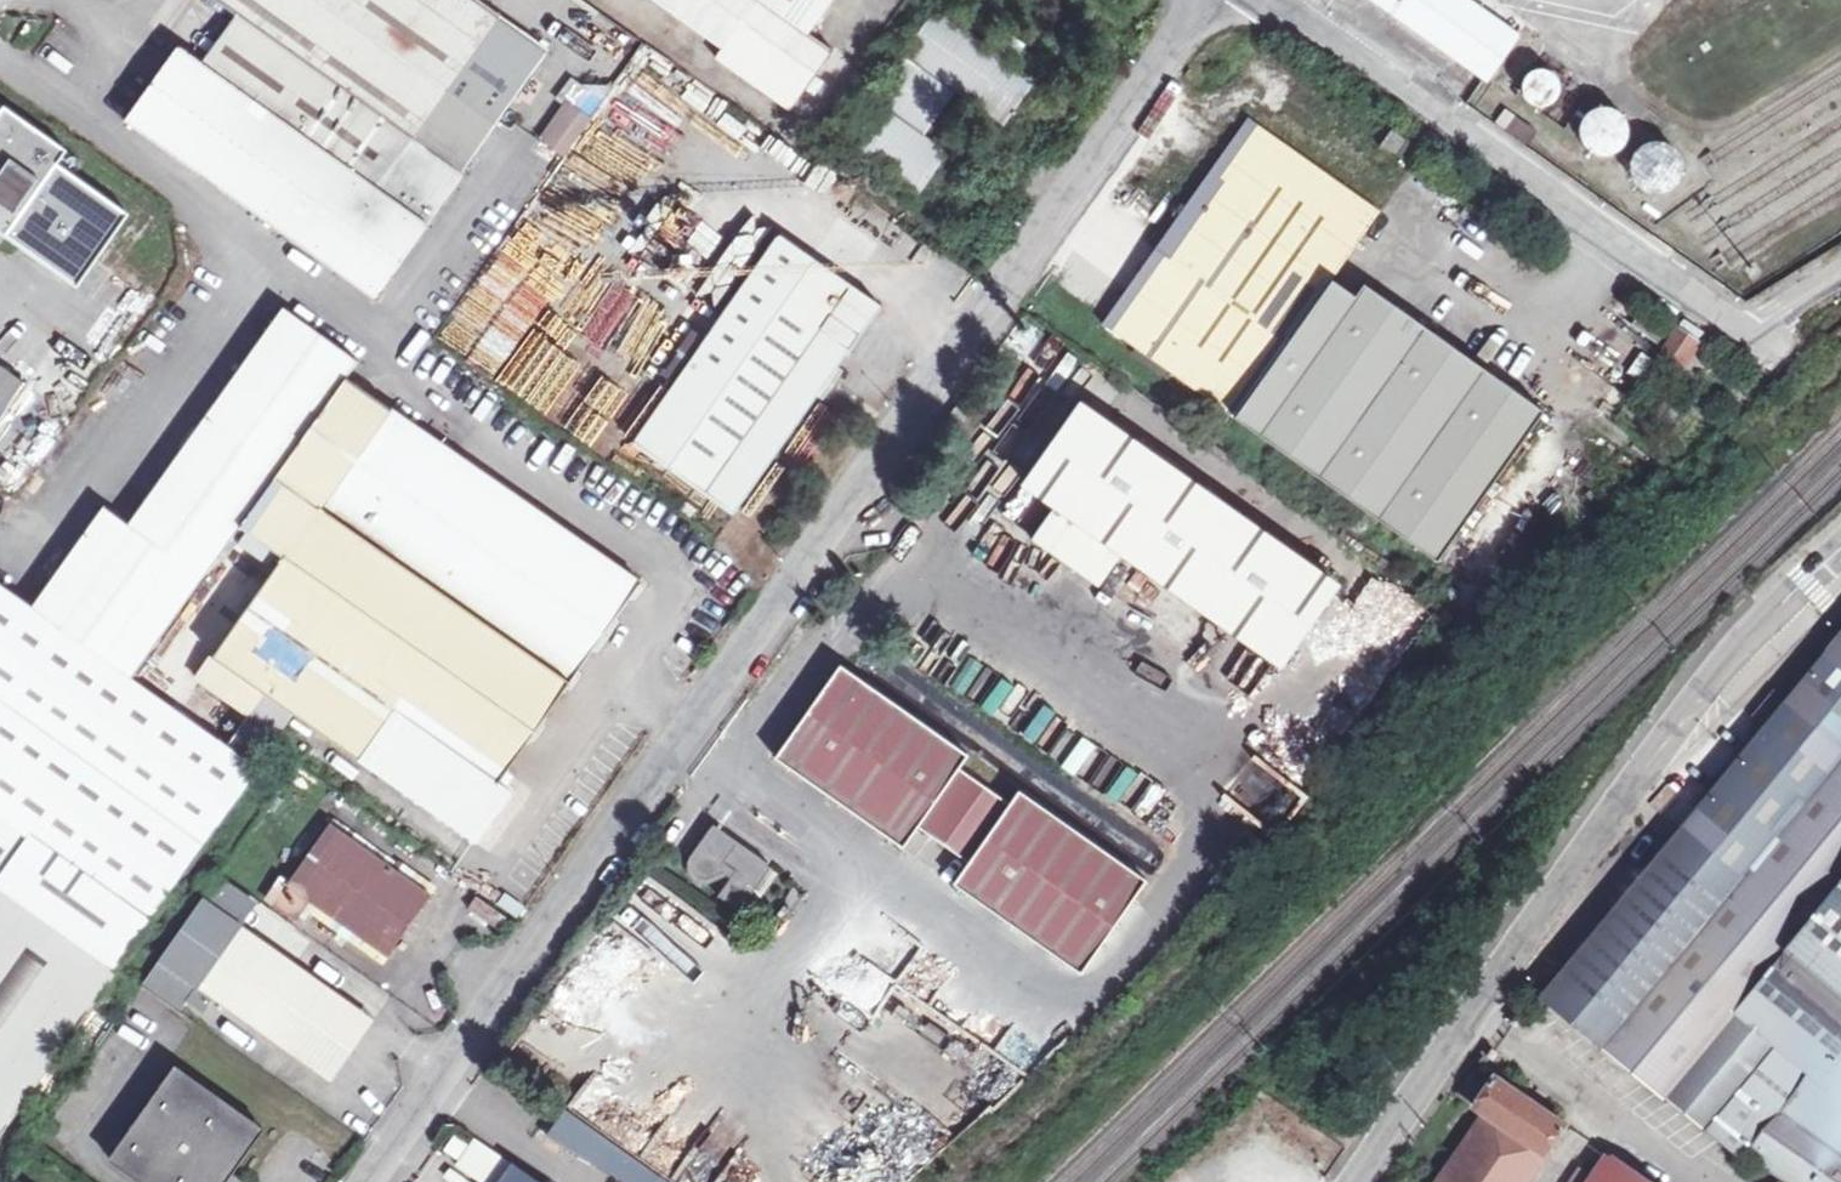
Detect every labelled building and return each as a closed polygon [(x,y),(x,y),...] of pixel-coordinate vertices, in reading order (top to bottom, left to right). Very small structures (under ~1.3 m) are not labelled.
[(427,98),(475,132),(529,57),(449,0),(185,0),(217,23),(182,71),(358,196),(392,148),(427,98)] [(792,40),(820,0),(630,0),(707,55),(701,65),(778,119),(819,59),(792,40)] [(1513,45),(1450,0),(1355,0),(1483,89),(1513,45)] [(990,138),(1021,93),(922,23),(829,156),(905,211),(936,167),(908,147),(939,102),(990,138)] [(358,196),(182,71),(159,54),(106,128),(256,235),(352,303),(440,181),(392,148),(358,196)] [(1581,119),(1587,115),(1592,108),(1531,65),(1507,102),(1567,144),(1572,137),(1574,127),(1581,119)] [(540,140),(569,158),(605,99),(575,81),(540,140)] [(427,98),(392,148),(440,181),(475,132),(427,98)] [(1504,112),(1496,127),(1527,144),(1535,129),(1504,112)] [(1574,127),(1572,137),(1573,146),(1578,154),(1587,160),(1596,161),(1606,159),(1614,153),(1619,144),(1619,134),(1616,124),(1609,117),(1599,114),(1587,115),(1581,119),(1574,127)] [(1086,341),(1424,575),(1529,424),(1348,299),(1339,312),(1330,324),(1306,307),(1314,295),(1362,225),(1230,134),(1086,341)] [(1400,176),(1411,160),(1390,146),(1379,161),(1400,176)] [(1676,165),(1664,151),(1655,147),(1646,146),(1629,152),(1618,168),(1617,177),(1624,195),(1640,205),(1649,206),(1666,199),(1677,184),(1676,165)] [(116,230),(46,179),(0,242),(0,252),(65,300),(116,230)] [(583,424),(622,452),(720,521),(863,317),(766,249),(650,413),(612,386),(583,424)] [(1339,312),(1314,295),(1306,307),(1330,324),(1339,312)] [(88,518),(16,619),(116,690),(205,565),(226,536),(333,387),(343,373),(268,319),(130,512),(174,543),(157,567),(113,536),(88,518)] [(60,336),(52,349),(78,365),(87,352),(60,336)] [(1655,360),(1677,374),(1694,352),(1672,337),(1655,360)] [(1677,374),(1655,360),(1638,383),(1660,398),(1677,374)] [(226,733),(253,752),(274,722),(456,851),(490,804),(479,796),(623,594),(333,387),(226,536),(270,567),(199,668),(248,703),(232,725),(226,733)] [(11,396),(0,388),(0,412),(11,396)] [(1036,516),(1104,565),(1260,674),(1315,599),(1060,420),(1006,495),(1036,516)] [(1017,542),(1028,526),(988,498),(976,514),(1017,542)] [(130,512),(113,536),(157,567),(174,543),(130,512)] [(1036,516),(1028,526),(1017,542),(1011,551),(1079,600),(1104,565),(1036,516)] [(94,823),(164,724),(116,690),(16,619),(0,608),(0,756),(94,823)] [(1678,832),(1530,1002),(1735,1162),(1741,1155),(1779,1181),(1840,1181),(1840,638),(1678,832)] [(248,703),(199,668),(182,690),(232,725),(248,703)] [(910,841),(953,780),(965,763),(838,672),(768,770),(897,860),(910,841)] [(242,781),(235,776),(253,752),(226,733),(210,757),(164,724),(94,823),(0,756),(0,832),(13,842),(0,860),(0,1120),(242,781)] [(1003,815),(953,780),(910,841),(960,877),(947,895),(1074,986),(1143,893),(1014,799),(1003,815)] [(13,842),(0,832),(0,860),(13,842)] [(686,881),(697,889),(703,888),(716,882),(722,887),(707,907),(729,923),(762,877),(706,838),(686,867),(686,881)] [(413,911),(315,841),(273,898),(371,968),(413,911)] [(211,895),(249,922),(262,905),(224,877),(211,895)] [(189,908),(147,969),(317,1087),(342,1051),(315,1033),(333,1007),(189,908)] [(359,1026),(333,1007),(315,1033),(342,1051),(359,1026)] [(163,1076),(98,1167),(118,1181),(221,1181),(219,1180),(248,1139),(163,1076)] [(1437,1181),(1520,1181),(1554,1131),(1487,1085),(1482,1091),(1465,1080),(1448,1105),(1476,1124),(1437,1181)] [(453,1168),(473,1181),(501,1181),(512,1167),(473,1141),(453,1168)] [(1603,1162),(1590,1181),(1632,1181),(1603,1162)] [(512,1167),(501,1181),(534,1181),(512,1167)]
